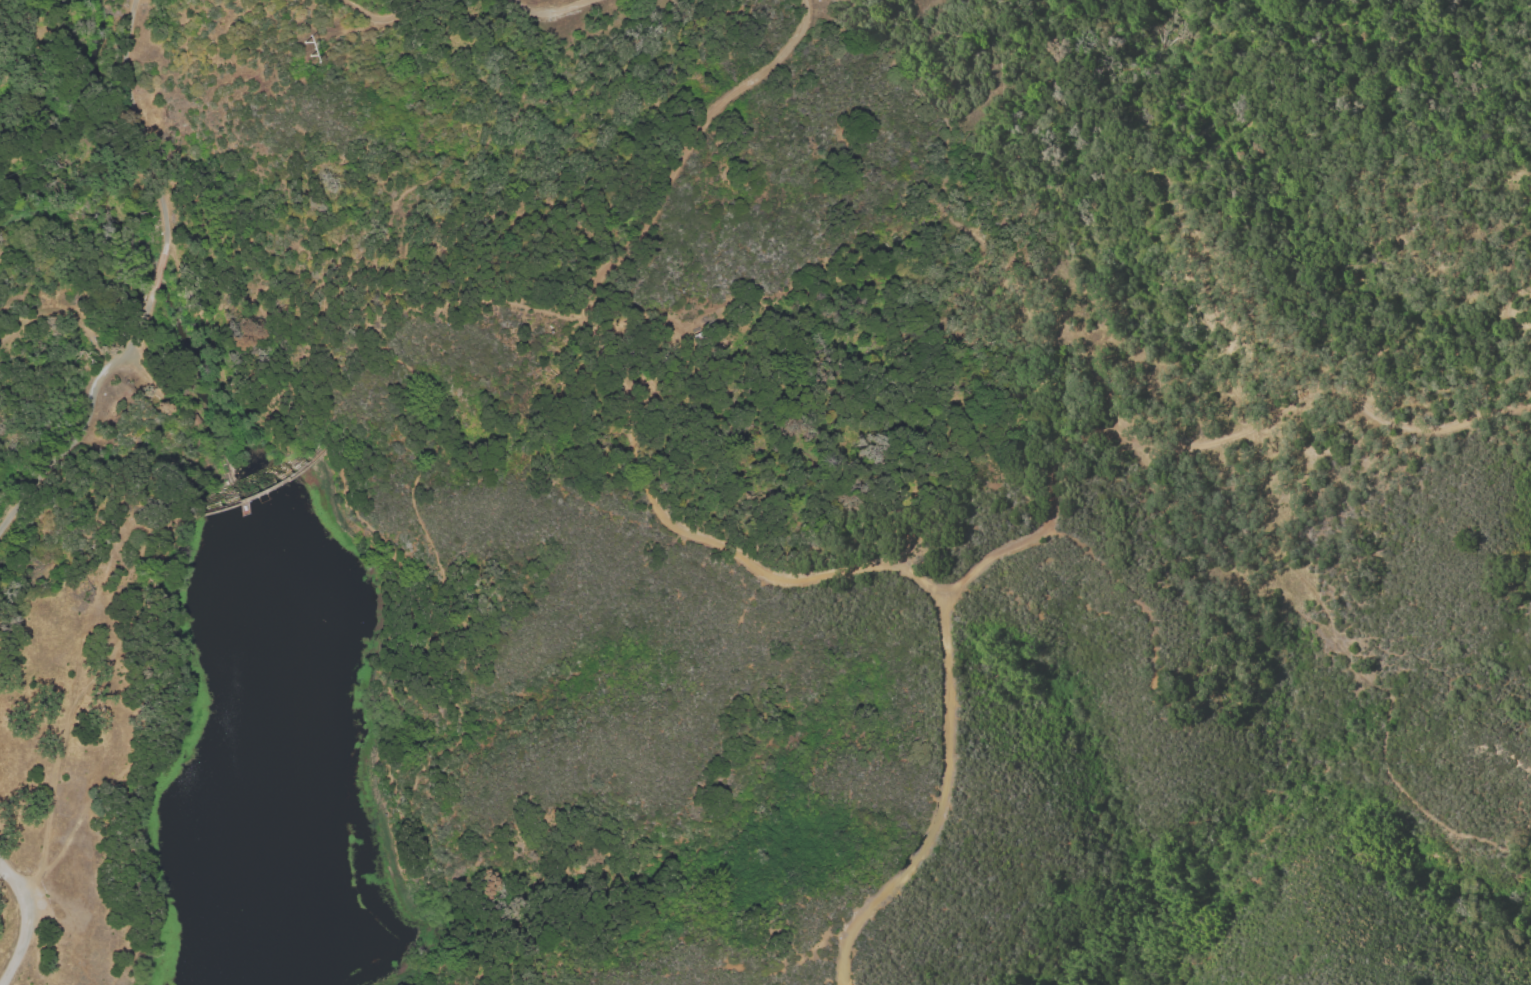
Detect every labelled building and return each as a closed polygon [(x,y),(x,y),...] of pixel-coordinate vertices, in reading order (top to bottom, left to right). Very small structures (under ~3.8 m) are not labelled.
[(694,348),(693,339),(706,333),(712,343),(694,348)]
